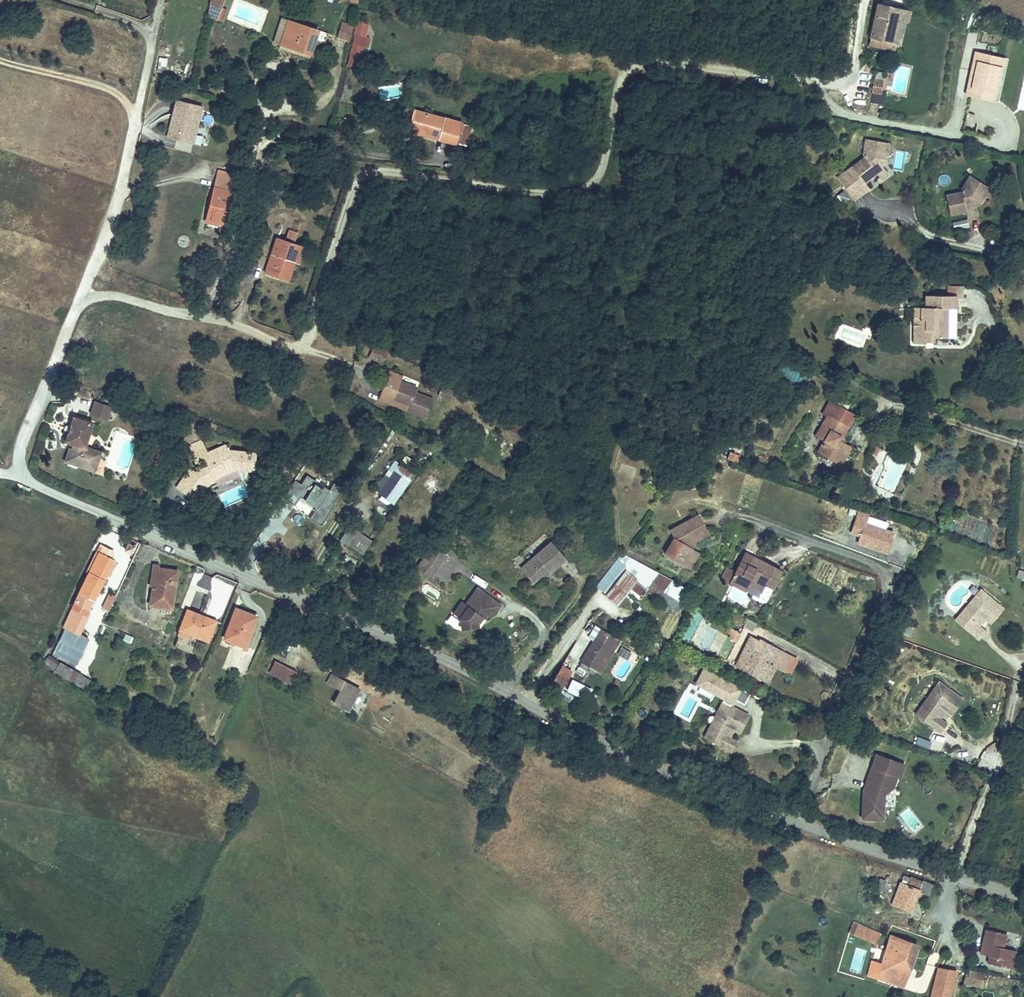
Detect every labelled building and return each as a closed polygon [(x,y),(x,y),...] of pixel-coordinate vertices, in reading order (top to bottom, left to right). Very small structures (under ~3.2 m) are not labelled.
[(218,0),(208,0),(206,10),(215,13),(218,0)] [(870,45),(880,47),(882,39),(897,41),(902,16),(909,18),(911,7),(879,0),(870,45)] [(273,41),(280,17),(273,14),(266,39),(273,41)] [(312,26),(280,17),(273,41),(305,51),(312,26)] [(341,35),(344,21),(334,19),(331,33),(341,35)] [(362,42),(363,34),(345,31),(339,60),(350,62),(354,40),(362,42)] [(882,39),(880,47),(896,49),(897,41),(882,39)] [(998,61),(970,55),(966,71),(970,72),(966,89),(987,94),(993,70),(995,70),(998,61)] [(970,72),(966,71),(960,95),(985,101),(987,94),(966,89),(970,72)] [(883,105),(884,72),(872,72),(870,104),(883,105)] [(373,82),(364,86),(370,102),(379,98),(373,82)] [(163,128),(179,134),(183,124),(191,127),(201,100),(176,93),(163,128)] [(416,103),(410,101),(405,121),(410,123),(416,103)] [(451,135),(457,115),(416,103),(410,123),(451,135)] [(462,138),(468,118),(457,115),(451,135),(462,138)] [(183,124),(179,134),(188,137),(191,127),(183,124)] [(881,140),(864,137),(863,149),(864,151),(851,161),(863,177),(875,168),(880,174),(886,170),(879,160),(875,160),(876,156),(880,157),(884,158),(885,149),(880,148),(881,140)] [(895,169),(905,169),(905,152),(896,151),(895,169)] [(221,184),(226,166),(211,161),(205,178),(221,184)] [(975,182),(961,172),(954,183),(954,185),(939,189),(943,208),(958,205),(959,213),(967,211),(965,200),(961,197),(963,195),(967,197),(970,199),(975,192),(970,189),(975,182)] [(194,211),(210,217),(221,184),(205,178),(194,211)] [(980,185),(975,182),(970,189),(975,192),(980,185)] [(967,220),(953,221),(953,228),(968,226),(967,220)] [(268,232),(257,268),(274,273),(280,254),(289,257),(295,241),(268,232)] [(920,292),(920,302),(920,315),(921,320),(930,320),(931,333),(953,332),(951,291),(920,292)] [(920,315),(920,302),(912,302),(912,315),(920,315)] [(921,334),(931,333),(930,320),(921,320),(921,334)] [(380,356),(365,351),(362,362),(376,367),(380,356)] [(384,364),(374,391),(422,410),(429,392),(411,385),(412,381),(395,375),(397,369),(384,364)] [(438,397),(452,400),(454,390),(441,387),(438,397)] [(848,417),(853,405),(828,394),(823,405),(848,417)] [(97,400),(93,413),(109,419),(114,406),(97,400)] [(817,443),(835,451),(843,433),(839,431),(841,426),(843,427),(848,417),(823,405),(815,424),(824,428),(817,443)] [(84,445),(92,422),(75,416),(66,440),(74,443),(73,447),(70,446),(65,460),(94,470),(98,461),(81,454),(84,445)] [(843,433),(835,451),(841,454),(849,436),(843,433)] [(226,439),(216,444),(220,453),(231,449),(230,448),(226,439)] [(726,439),(723,448),(733,451),(736,441),(726,439)] [(255,467),(256,450),(230,448),(231,449),(220,453),(216,444),(208,447),(205,442),(191,448),(194,456),(201,452),(204,460),(195,464),(188,460),(173,483),(190,495),(204,474),(213,470),(215,475),(238,465),(255,467)] [(98,461),(101,451),(84,445),(81,454),(98,461)] [(393,507),(415,474),(394,461),(373,494),(393,507)] [(431,476),(422,470),(421,469),(412,484),(421,491),(422,489),(431,476)] [(204,474),(190,495),(197,499),(208,483),(217,479),(215,475),(213,470),(204,474)] [(312,520),(323,526),(344,491),(332,484),(328,490),(316,482),(304,502),(317,510),(312,520)] [(887,558),(896,532),(866,523),(869,516),(848,509),(837,542),(887,558)] [(668,553),(681,562),(692,545),(691,544),(693,540),(709,531),(700,515),(689,521),(690,529),(676,536),(677,538),(668,553)] [(672,530),(676,536),(690,529),(689,521),(672,530)] [(338,542),(361,558),(373,542),(350,526),(338,542)] [(100,530),(94,543),(101,547),(107,534),(100,530)] [(553,541),(523,566),(534,579),(547,568),(549,570),(566,556),(553,541)] [(129,542),(125,550),(130,552),(134,544),(129,542)] [(433,544),(418,565),(432,575),(447,554),(433,544)] [(681,562),(686,565),(692,557),(697,549),(692,545),(681,562)] [(109,551),(101,547),(72,608),(66,620),(83,629),(90,616),(83,613),(110,558),(106,555),(109,551)] [(625,553),(601,591),(623,605),(640,579),(652,587),(659,576),(625,553)] [(753,554),(749,562),(754,565),(759,557),(753,554)] [(749,562),(739,557),(728,580),(747,589),(752,578),(774,588),(784,568),(759,557),(754,565),(749,562)] [(154,561),(152,586),(156,586),(154,604),(175,607),(180,569),(162,566),(162,562),(154,561)] [(222,618),(237,583),(216,574),(201,609),(222,618)] [(472,575),(470,579),(483,587),(486,582),(472,575)] [(463,598),(456,609),(462,614),(464,626),(480,624),(479,618),(483,612),(488,615),(493,606),(498,609),(503,601),(478,585),(467,601),(463,598)] [(979,590),(955,619),(977,637),(985,628),(978,622),(983,615),(990,621),(1001,608),(979,590)] [(237,605),(226,635),(246,642),(253,626),(258,613),(237,605)] [(186,611),(179,630),(198,638),(200,633),(210,636),(217,618),(199,611),(197,615),(186,611)] [(246,642),(226,635),(224,642),(250,652),(258,628),(253,626),(246,642)] [(607,650),(616,636),(600,627),(582,660),(602,671),(613,653),(607,650)] [(730,629),(726,638),(736,643),(740,633),(730,629)] [(607,650),(613,653),(621,639),(616,636),(607,650)] [(744,643),(733,665),(763,678),(770,662),(767,661),(774,646),(758,639),(753,648),(744,643)] [(768,681),(782,650),(774,646),(767,661),(770,662),(763,678),(768,681)] [(295,666),(276,655),(268,669),(287,679),(295,666)] [(45,667),(85,689),(90,680),(50,658),(45,667)] [(563,664),(552,684),(562,690),(573,669),(563,664)] [(342,688),(335,700),(348,707),(359,687),(333,673),(329,680),(342,688)] [(938,679),(914,716),(939,732),(944,723),(937,719),(944,709),(951,713),(963,694),(938,679)] [(572,680),(566,693),(587,702),(593,689),(572,680)] [(717,727),(709,730),(707,734),(736,750),(741,740),(730,734),(734,725),(743,729),(751,713),(725,700),(721,707),(722,717),(717,727)] [(721,707),(709,730),(717,727),(722,717),(721,707)] [(929,749),(932,742),(917,737),(915,744),(929,749)] [(963,751),(954,753),(956,760),(965,758),(963,751)] [(897,760),(877,753),(872,765),(875,766),(867,787),(864,787),(861,815),(882,817),(884,791),(893,786),(897,774),(892,772),(897,760)] [(875,766),(872,765),(864,787),(867,787),(875,766)] [(928,879),(919,876),(917,882),(900,876),(890,903),(908,910),(915,891),(923,894),(928,879)] [(879,879),(876,891),(884,893),(887,881),(879,879)] [(928,879),(923,894),(927,895),(932,880),(928,879)] [(984,927),(980,950),(990,952),(988,962),(1013,966),(1016,947),(1004,945),(1006,931),(984,927)] [(893,932),(891,937),(877,973),(901,983),(917,942),(893,932)] [(930,996),(948,996),(956,967),(938,963),(930,996)] [(966,966),(964,973),(983,978),(985,971),(966,966)]
